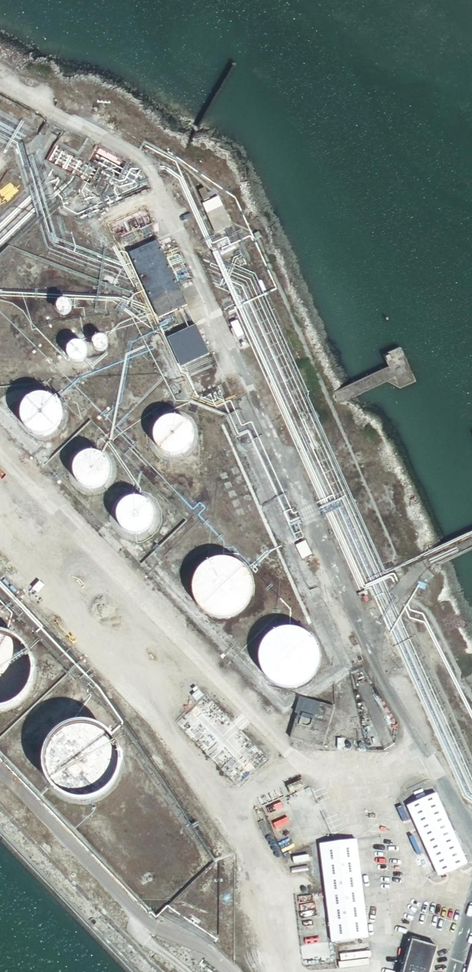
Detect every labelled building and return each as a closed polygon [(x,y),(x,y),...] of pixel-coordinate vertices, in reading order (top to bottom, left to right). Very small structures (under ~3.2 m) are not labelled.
[(222,208),(206,215),(215,235),(231,228),(222,208)] [(135,246),(137,252),(155,244),(152,238),(135,246)] [(137,252),(130,255),(158,319),(186,307),(158,243),(155,244),(137,252)] [(59,304),(57,307),(57,309),(58,312),(61,314),(63,315),(66,315),(68,313),(70,311),(71,308),(70,305),(69,304),(66,302),(63,301),(62,302),(60,303),(59,304)] [(196,327),(167,340),(180,368),(208,356),(196,327)] [(94,344),(94,347),(96,349),(98,351),(101,351),(104,350),(106,348),(108,346),(108,343),(107,340),(106,339),(103,337),(100,337),(99,337),(96,339),(94,341),(94,344)] [(74,363),(76,363),(78,363),(80,362),(82,361),(83,360),(84,358),(85,357),(86,353),(85,351),(85,349),(83,346),(81,345),(80,344),(78,344),(76,344),(74,344),(72,344),(69,346),(68,348),(67,350),(66,352),(66,354),(66,356),(67,357),(69,360),(70,362),(72,363),(74,363)] [(36,434),(40,435),(44,434),(48,433),(51,431),(53,429),(56,426),(58,423),(59,419),(59,416),(59,412),(58,408),(56,405),(54,402),(51,400),(47,398),(44,397),(40,397),(36,397),(33,398),(30,400),(27,402),(24,405),(23,408),(21,412),(21,415),(21,419),(22,422),(24,426),(26,429),(29,431),(33,433),(36,434)] [(177,417),(173,417),(169,418),(165,419),(162,421),(159,423),(157,427),(156,430),(155,434),(154,438),(155,441),(156,445),(159,448),(161,451),(164,453),(167,455),(171,456),(175,456),(178,455),(182,454),(185,452),(188,450),(190,446),(192,443),(193,439),(193,436),(193,432),(191,429),(190,425),(187,423),(184,420),(181,418),(177,417)] [(95,453),(92,453),(91,453),(87,454),(84,455),(81,457),(78,459),(76,462),(74,466),(73,469),(73,473),(74,477),(75,481),(77,484),(80,487),(82,489),(86,490),(89,491),(93,492),(97,491),(100,490),(104,488),(107,485),(109,482),(111,479),(112,475),(112,472),(111,468),(110,464),(108,461),(106,458),(103,456),(99,454),(95,453)] [(139,498),(135,498),(131,498),(127,499),(124,501),(121,504),(119,507),(117,510),(117,514),(116,518),(117,522),(118,525),(120,529),(123,531),(126,534),(129,535),(133,536),(137,536),(141,536),(144,534),(147,532),(150,530),(152,527),(154,523),(155,519),(155,516),(155,512),(153,509),(151,505),(149,503),(146,500),(142,499),(139,498)] [(306,540),(296,544),(302,558),(312,553),(306,540)] [(228,560),(222,560),(215,561),(209,563),(204,566),(200,570),(197,575),(194,580),(193,586),(192,592),(193,598),(195,603),(199,609),(203,613),(208,617),(213,619),(219,621),(225,621),(231,620),(236,618),(241,615),(246,611),(249,606),(252,600),(253,595),(254,589),(253,583),(251,578),(248,572),(244,568),(239,564),(234,562),(228,560)] [(294,630),(288,630),(282,630),(277,632),(271,635),(267,639),(263,644),(260,649),(259,654),(258,661),(259,666),(260,672),(263,677),(267,682),(272,686),(277,688),(283,690),(288,691),(294,690),(300,688),(305,685),(310,682),(314,677),(317,672),(318,666),(319,660),(318,654),(317,649),(314,644),(310,639),(305,635),(300,632),(294,630)] [(0,634),(0,713),(1,713),(8,712),(15,708),(22,703),(27,698),(31,691),(34,680),(35,672),(34,663),(31,656),(24,646),(18,641),(9,636),(1,634),(0,634)] [(334,711),(303,701),(291,740),(322,750),(334,711)] [(94,726),(82,724),(74,725),(66,728),(60,732),(54,736),(49,742),(44,752),(43,760),(43,768),(46,779),(52,789),(60,797),(70,802),(82,804),(90,803),(101,799),(110,792),(115,786),(119,779),(121,768),(122,760),(120,753),(117,746),(113,739),(107,733),(101,729),(94,726)] [(436,796),(407,809),(437,878),(468,865),(461,849),(464,847),(458,834),(454,836),(436,796)] [(356,842),(319,847),(330,944),(368,940),(356,842)] [(437,950),(412,943),(404,971),(431,971),(437,950)]
